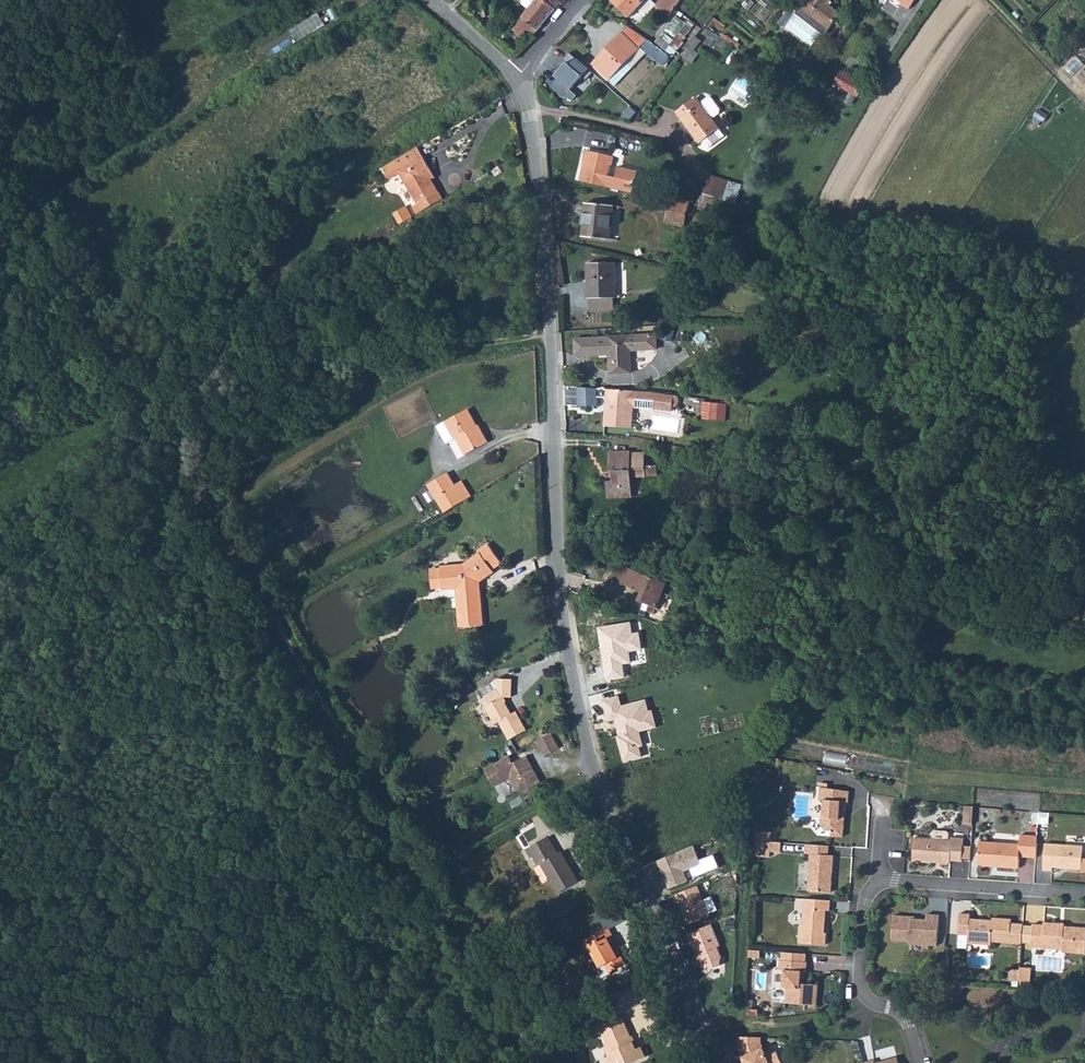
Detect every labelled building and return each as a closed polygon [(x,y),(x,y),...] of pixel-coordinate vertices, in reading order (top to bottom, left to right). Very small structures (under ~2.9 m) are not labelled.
[(522,18),(537,31),(556,9),(556,8),(562,0),(536,0),(521,17),(522,18)] [(613,2),(629,17),(645,0),(615,0),(613,2)] [(656,6),(670,16),(675,8),(680,0),(660,0),(656,6)] [(795,13),(824,36),(841,15),(828,4),(831,0),(805,0),(795,13)] [(900,2),(899,4),(908,9),(914,0),(897,0),(900,2)] [(786,25),(795,13),(789,9),(780,21),(786,25)] [(537,31),(522,18),(514,28),(522,35),(528,29),(536,33),(537,31)] [(690,19),(665,52),(670,56),(672,57),(677,50),(676,49),(696,24),(690,19)] [(600,60),(599,58),(593,64),(608,80),(640,47),(658,60),(665,52),(651,42),(629,26),(609,47),(611,49),(600,60)] [(696,36),(683,54),(694,62),(698,55),(695,51),(696,49),(702,40),(696,36)] [(609,47),(599,58),(600,60),(611,49),(609,47)] [(592,73),(569,52),(563,59),(566,62),(555,76),(570,89),(582,76),(586,80),(592,73)] [(665,52),(658,60),(664,64),(670,56),(665,52)] [(842,72),(835,83),(858,97),(865,86),(842,72)] [(712,117),(719,112),(719,108),(711,98),(708,97),(701,102),(696,97),(677,112),(700,143),(720,128),(712,117)] [(410,205),(414,213),(440,199),(429,180),(427,181),(424,176),(430,172),(415,146),(382,166),(389,178),(398,173),(415,202),(410,205)] [(588,151),(582,181),(633,193),(638,171),(618,167),(614,181),(607,179),(612,157),(588,151)] [(709,176),(704,194),(724,199),(728,181),(709,176)] [(668,195),(666,209),(687,214),(690,200),(668,195)] [(584,203),(582,236),(610,239),(613,206),(584,203)] [(687,214),(666,209),(664,222),(685,226),(687,214)] [(587,264),(587,282),(587,298),(590,298),(612,298),(615,297),(615,263),(587,264)] [(612,298),(590,298),(590,310),(613,309),(612,298)] [(655,335),(608,337),(610,374),(631,373),(631,365),(636,363),(640,359),(642,355),(643,350),(656,349),(655,335)] [(597,405),(599,387),(580,385),(578,404),(597,405)] [(634,391),(603,389),(603,397),(606,397),(604,426),(631,428),(633,407),(634,391)] [(634,391),(633,407),(654,409),(655,393),(648,392),(634,391)] [(655,393),(654,409),(672,410),(674,395),(655,393)] [(704,400),(702,417),(719,419),(720,401),(704,400)] [(455,439),(456,438),(465,454),(488,442),(481,429),(479,425),(477,425),(468,409),(435,427),(445,444),(455,439)] [(629,453),(629,452),(610,452),(610,471),(613,471),(613,481),(607,481),(608,497),(631,496),(630,475),(644,475),(644,453),(629,453)] [(448,473),(427,484),(436,498),(456,486),(448,473)] [(456,486),(436,498),(444,512),(471,496),(462,482),(456,486)] [(441,566),(441,568),(443,588),(443,590),(456,589),(460,627),(483,625),(480,591),(477,591),(477,583),(479,582),(494,571),(493,570),(502,563),(489,543),(478,550),(480,553),(463,564),(441,566)] [(626,567),(618,564),(612,581),(619,584),(626,567)] [(665,584),(626,567),(619,584),(631,589),(632,587),(640,590),(639,593),(635,601),(642,604),(637,617),(642,619),(645,612),(652,615),(665,584)] [(443,588),(441,568),(431,569),(432,589),(443,588)] [(479,692),(483,699),(497,691),(497,681),(490,685),(479,692)] [(487,706),(485,707),(487,711),(504,701),(503,699),(510,698),(511,698),(511,681),(497,681),(497,691),(483,699),(487,706)] [(445,694),(431,703),(440,717),(454,708),(445,694)] [(504,701),(487,711),(495,725),(499,723),(509,742),(526,732),(515,713),(510,716),(504,705),(505,704),(504,701)] [(557,746),(549,732),(535,740),(543,754),(557,746)] [(512,762),(508,755),(484,768),(493,785),(508,777),(515,789),(521,791),(539,781),(525,755),(512,762)] [(827,785),(819,784),(818,802),(823,802),(821,820),(819,819),(819,826),(824,832),(830,833),(829,838),(841,839),(843,822),(840,819),(841,813),(843,813),(844,804),(846,804),(847,793),(826,790),(827,785)] [(973,808),(964,807),(963,825),(971,826),(973,808)] [(1029,822),(1037,822),(1038,814),(1030,814),(1029,822)] [(1047,815),(1039,814),(1038,825),(1046,825),(1047,815)] [(755,833),(754,843),(770,844),(770,834),(755,833)] [(970,859),(971,845),(963,845),(963,837),(950,836),(951,840),(914,837),(912,861),(950,864),(950,860),(961,861),(961,858),(970,859)] [(547,837),(533,846),(536,851),(535,852),(536,855),(533,857),(538,866),(541,864),(558,893),(577,881),(560,852),(557,854),(547,837)] [(1018,846),(978,843),(976,864),(980,868),(1017,871),(1018,859),(1035,860),(1036,838),(1019,837),(1018,846)] [(770,844),(754,843),(754,852),(769,853),(770,844)] [(536,851),(533,846),(525,850),(530,859),(533,857),(536,855),(535,852),(536,851)] [(1051,873),(1051,869),(1058,870),(1060,869),(1067,869),(1069,871),(1080,871),(1080,874),(1084,875),(1084,861),(1081,861),(1082,848),(1044,846),(1042,872),(1051,873)] [(694,847),(657,862),(662,875),(664,874),(670,888),(688,881),(684,871),(702,865),(694,847)] [(833,857),(810,856),(807,893),(831,894),(831,884),(830,882),(831,875),(832,875),(833,857)] [(699,885),(676,895),(688,925),(712,915),(699,885)] [(829,913),(830,902),(803,901),(802,926),(801,926),(799,945),(825,947),(826,935),(824,935),(822,935),(822,926),(825,924),(825,912),(829,913)] [(936,946),(938,916),(926,915),(925,921),(910,920),(910,918),(892,917),(891,941),(908,942),(908,944),(936,946)] [(969,916),(958,916),(957,936),(967,937),(966,945),(990,947),(990,944),(1020,946),(1022,926),(1010,925),(1010,921),(991,920),(991,922),(983,922),(981,923),(978,923),(978,922),(968,921),(969,916)] [(1031,926),(1030,949),(1041,950),(1041,947),(1058,948),(1061,951),(1063,954),(1084,955),(1084,940),(1084,929),(1063,928),(1057,927),(1055,925),(1042,924),(1042,926),(1031,926)] [(713,925),(688,935),(691,945),(693,944),(704,973),(724,965),(718,947),(720,946),(713,925)] [(591,943),(588,945),(600,968),(605,965),(609,972),(625,964),(617,950),(614,951),(607,938),(610,937),(612,936),(608,928),(589,938),(591,943)] [(617,950),(610,937),(607,938),(614,951),(617,950)] [(760,952),(749,951),(748,959),(759,960),(760,952)] [(780,962),(779,962),(778,972),(784,972),(782,989),(786,989),(785,1005),(814,1007),(815,986),(803,985),(800,985),(801,973),(803,973),(806,974),(806,964),(805,964),(805,955),(781,954),(780,962)] [(1018,982),(1019,971),(1009,970),(1008,981),(1018,982)] [(1019,971),(1018,982),(1029,983),(1030,972),(1019,971)] [(610,1048),(615,1059),(610,1061),(608,1062),(632,1062),(645,1057),(640,1047),(635,1049),(620,1017),(600,1026),(610,1048)] [(738,1038),(738,1047),(742,1057),(744,1061),(741,1062),(781,1062),(776,1051),(766,1055),(761,1043),(760,1039),(738,1038)] [(610,1048),(605,1050),(610,1061),(615,1059),(610,1048)]
